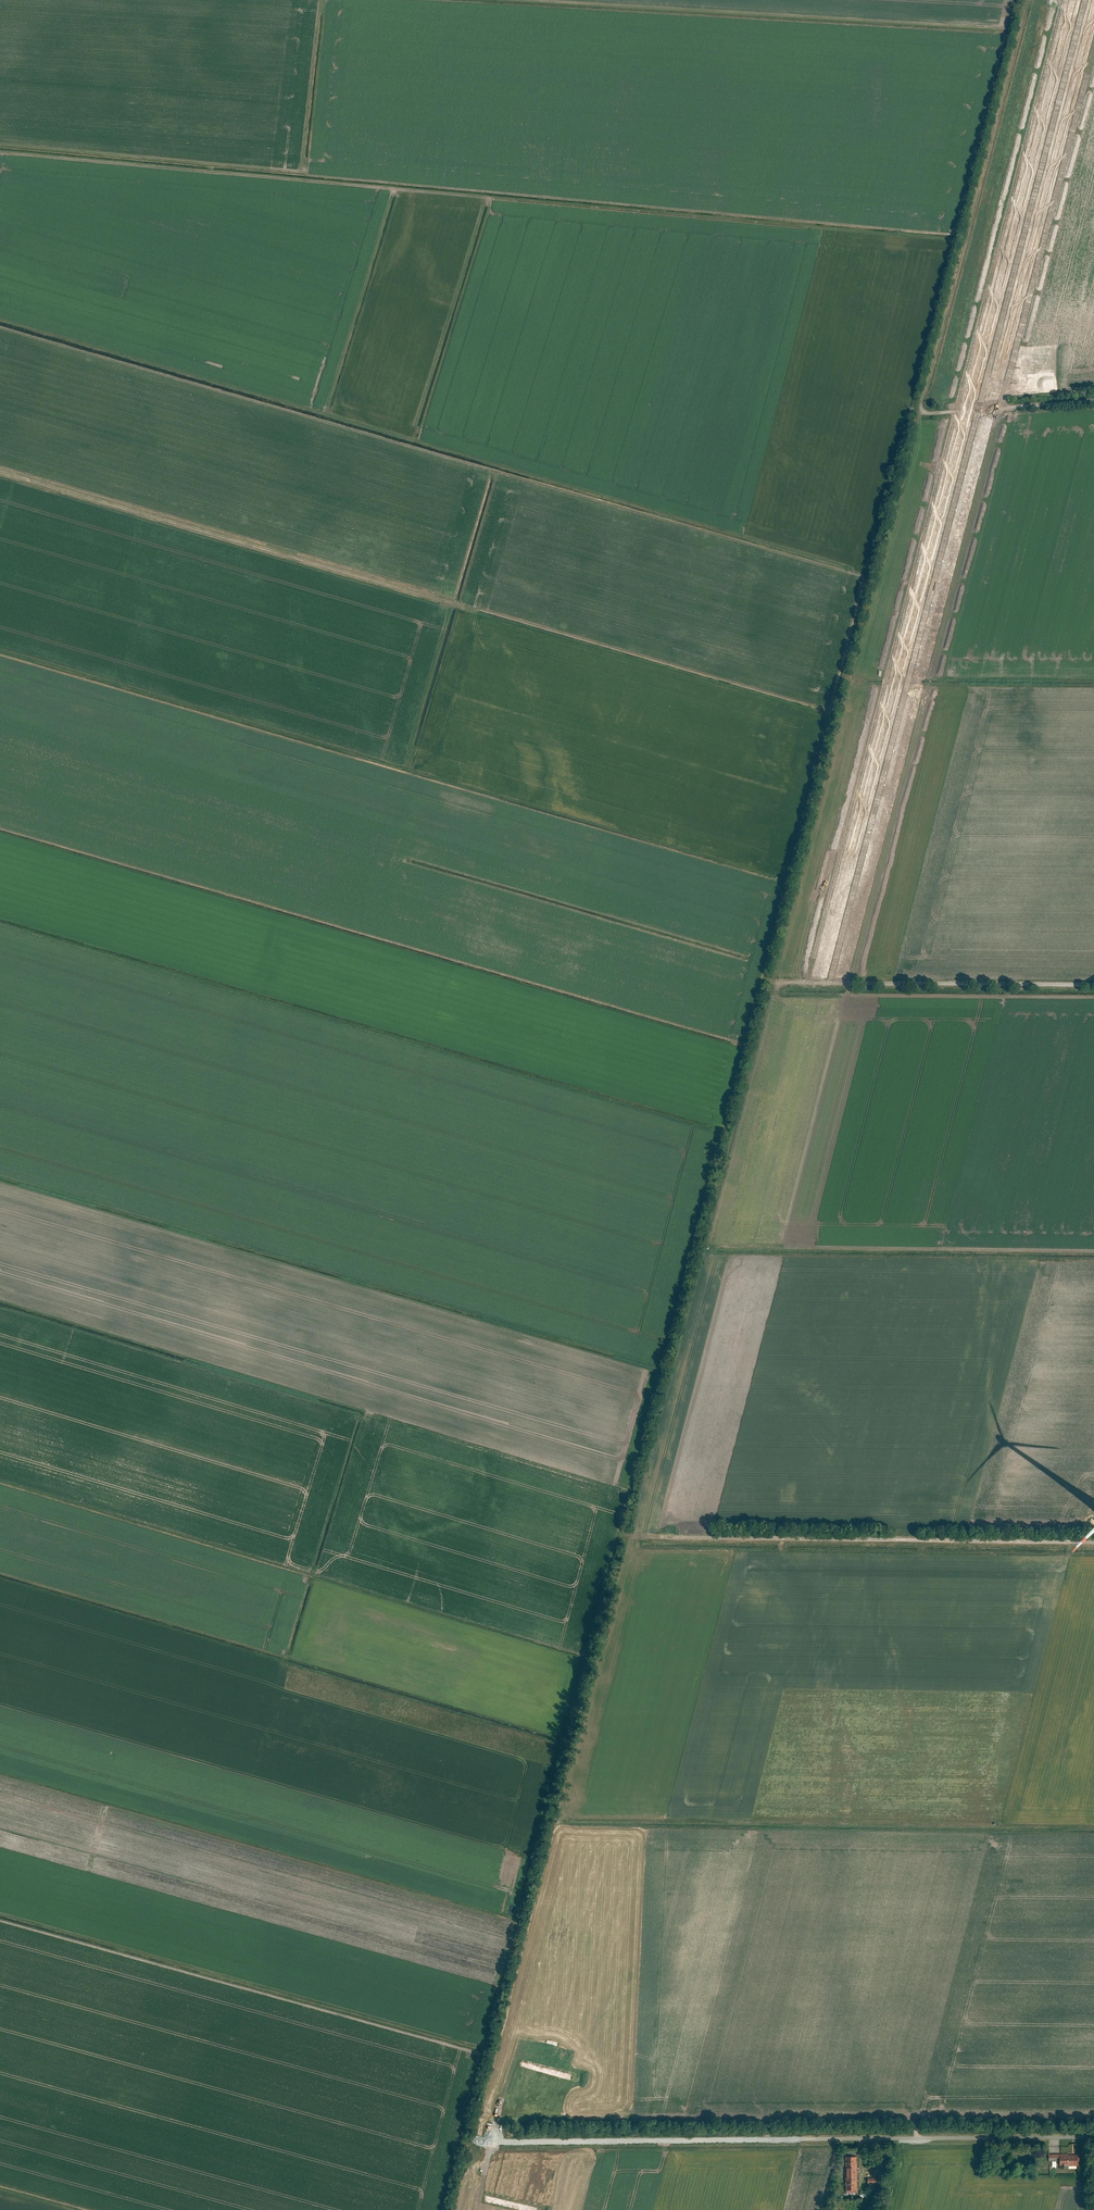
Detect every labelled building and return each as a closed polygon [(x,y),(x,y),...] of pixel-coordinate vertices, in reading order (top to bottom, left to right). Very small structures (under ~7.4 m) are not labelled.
[(1068,2155),(1060,2155),(1060,2162),(1060,2167),(1079,2167),(1078,2155),(1069,2155),(1068,2155)] [(856,2158),(846,2158),(847,2191),(857,2190),(856,2158)]
